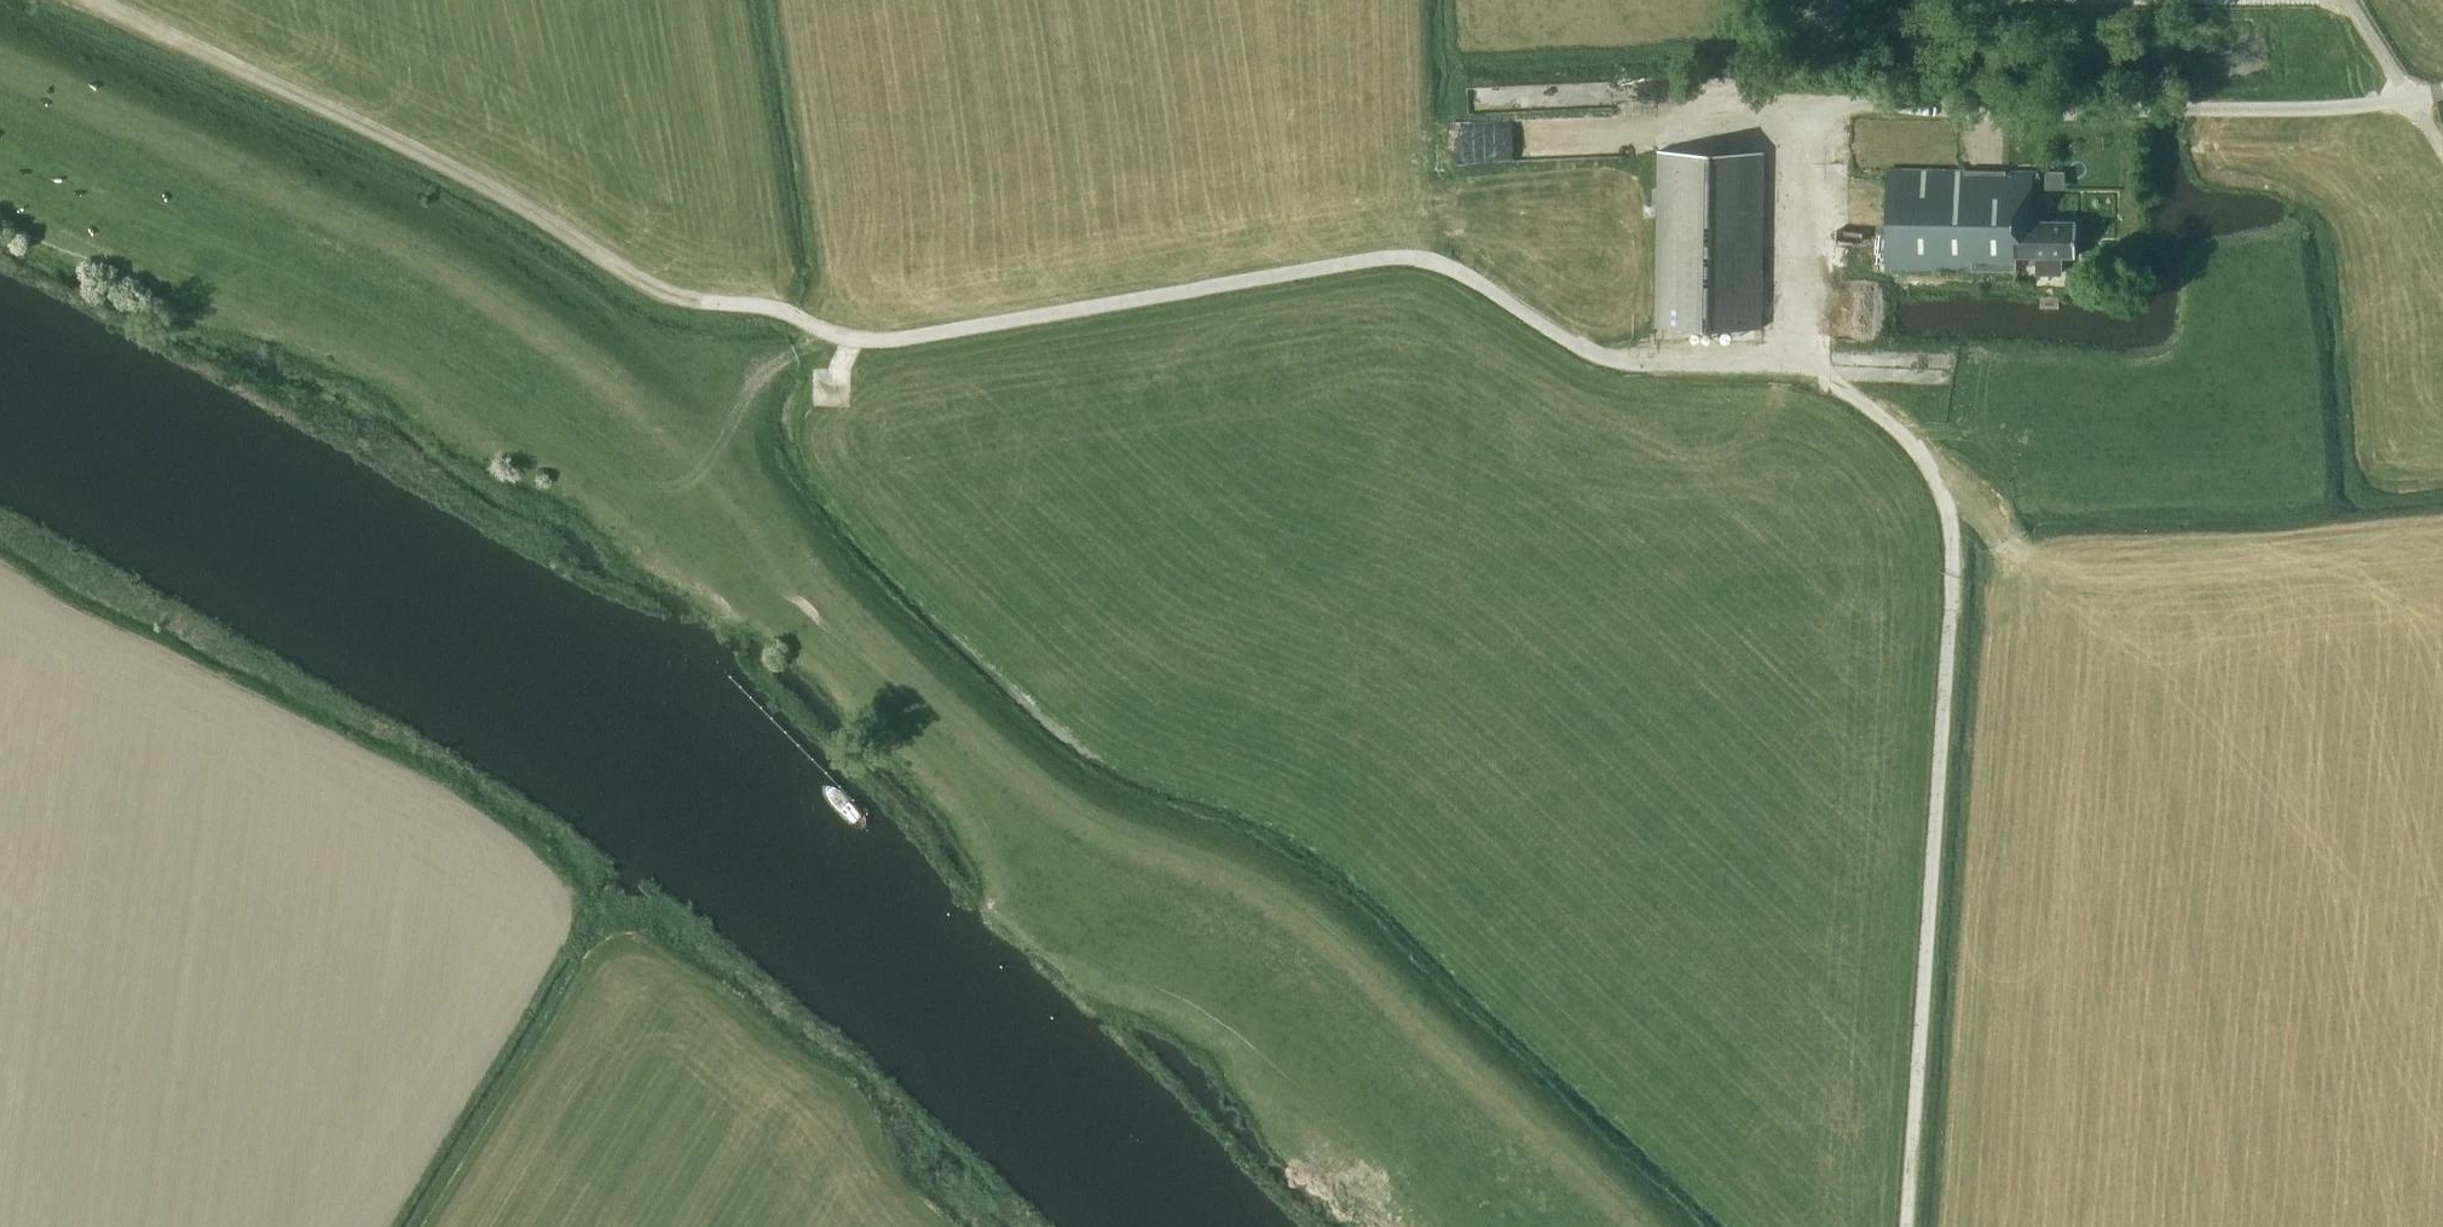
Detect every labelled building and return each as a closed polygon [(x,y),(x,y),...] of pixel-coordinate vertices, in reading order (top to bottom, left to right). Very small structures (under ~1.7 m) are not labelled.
[(1802,75),(1802,62),(1785,63),(1785,75),(1802,75)] [(1764,152),(1657,150),(1654,326),(1761,327),(1764,152)] [(1886,169),(1885,267),(2017,269),(2017,254),(2036,255),(2035,274),(2061,274),(2062,255),(2076,255),(2076,220),(2038,220),(2039,171),(1886,169)]
